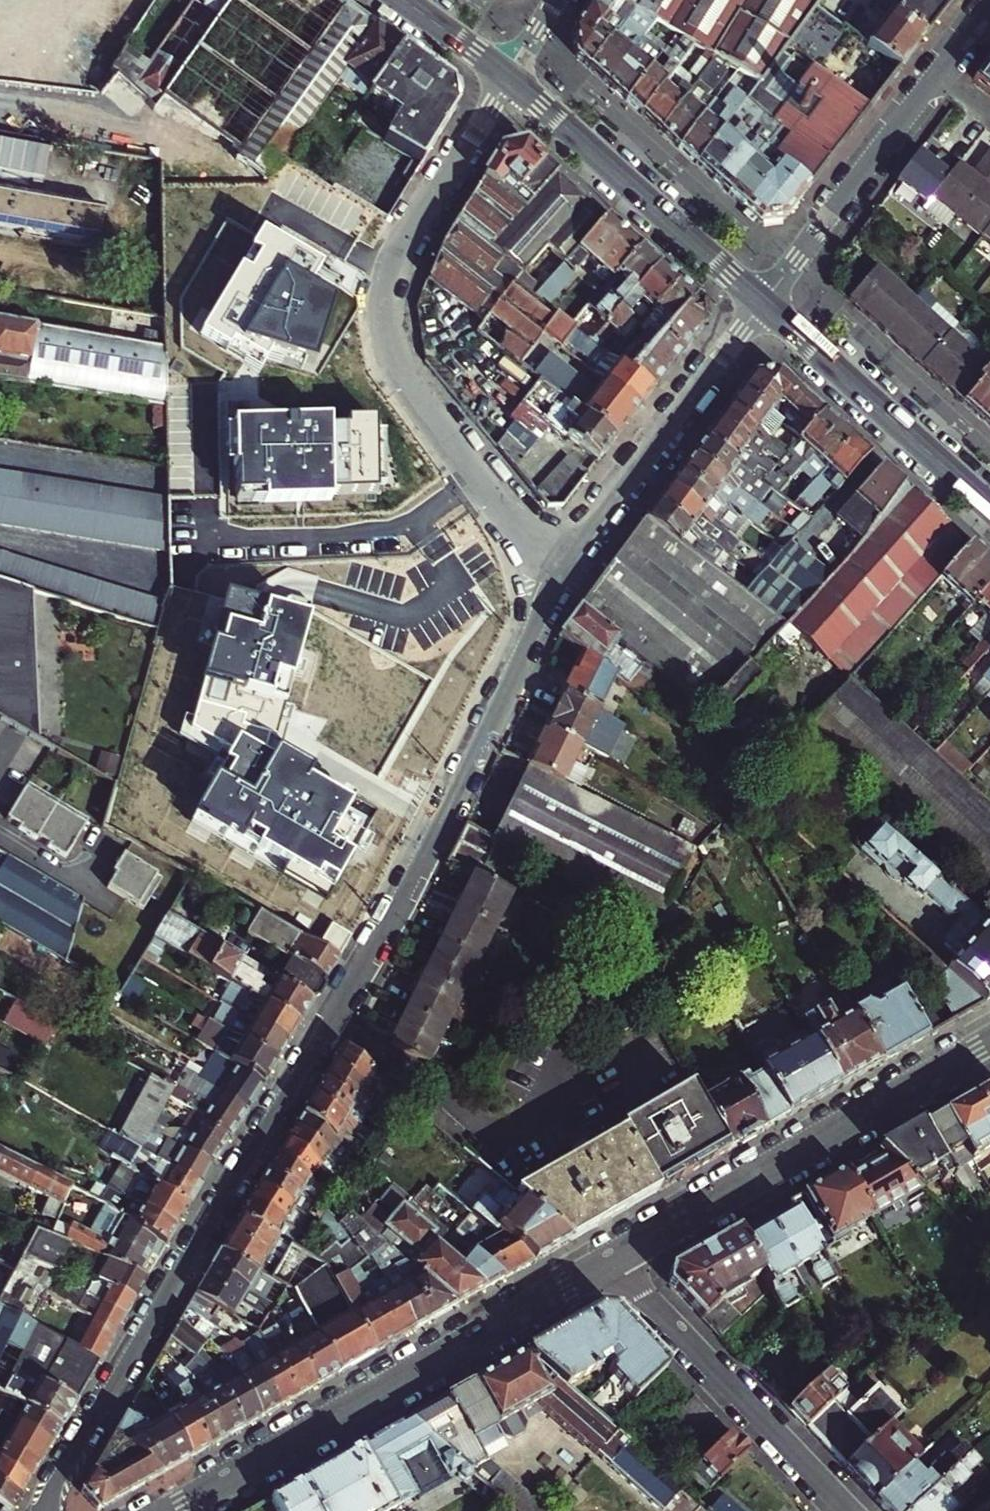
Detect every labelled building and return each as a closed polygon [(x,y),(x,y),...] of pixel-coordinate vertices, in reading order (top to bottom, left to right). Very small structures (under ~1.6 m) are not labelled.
[(224,6),(214,20),(152,104),(153,105),(184,135),(252,200),(260,188),(282,156),(332,78),(335,75),(339,78),(342,73),(343,74),(349,64),(344,61),(367,25),(332,0),(228,0),(224,6)] [(576,55),(617,0),(592,0),(573,31),(576,55)] [(619,0),(617,0),(576,55),(589,66),(610,39),(624,21),(619,16),(625,8),(630,13),(633,8),(619,0)] [(633,8),(655,21),(676,34),(693,44),(708,53),(745,75),(758,83),(821,0),(619,0),(633,8)] [(895,9),(926,34),(952,0),(902,0),(895,9)] [(132,84),(152,104),(214,20),(190,3),(189,5),(145,65),(132,84)] [(610,39),(589,66),(607,83),(642,38),(651,26),(655,21),(633,8),(630,13),(637,19),(630,27),(624,21),(610,39)] [(901,67),(926,34),(895,9),(869,43),(901,67)] [(650,44),(642,38),(607,83),(626,99),(660,55),(674,37),(676,34),(655,21),(651,26),(659,32),(650,44)] [(366,95),(400,48),(367,25),(344,61),(349,64),(343,74),(342,73),(339,78),(335,75),(332,78),(363,100),(366,95)] [(660,55),(626,99),(641,113),(693,44),(676,34),(674,37),(679,42),(665,59),(660,55)] [(660,130),(708,67),(701,61),(708,53),(693,44),(641,113),(660,130)] [(145,65),(120,47),(115,54),(109,63),(110,65),(132,84),(145,65)] [(449,83),(400,48),(366,95),(399,118),(396,123),(394,124),(383,140),(420,163),(454,108),(449,83)] [(975,75),(989,87),(989,55),(975,75)] [(660,130),(679,147),(712,102),(705,95),(725,70),(713,60),(708,67),(660,130)] [(772,120),(778,125),(791,135),(772,157),(779,162),(809,186),(871,106),(815,63),(772,120)] [(110,65),(104,72),(141,107),(147,112),(153,105),(152,104),(132,84),(110,65)] [(712,102),(679,147),(697,163),(731,119),(746,100),(758,83),(745,75),(721,106),(714,100),(712,102)] [(731,119),(697,163),(713,178),(747,134),(761,116),(755,112),(757,109),(752,105),(737,123),(731,119)] [(374,118),(358,107),(349,119),(366,130),(374,118)] [(763,113),(761,116),(747,134),(752,138),(768,117),(763,113)] [(752,138),(747,134),(713,178),(729,192),(778,130),(775,128),(778,125),(772,120),(768,117),(752,138)] [(791,135),(778,125),(775,128),(778,130),(729,192),(745,206),(779,162),(772,157),(791,135)] [(501,148),(484,176),(524,209),(558,173),(525,144),(501,148)] [(955,217),(989,173),(989,148),(970,173),(957,163),(949,174),(930,198),(955,217)] [(956,161),(942,150),(934,161),(948,171),(956,161)] [(930,198),(949,174),(919,151),(896,181),(926,203),(930,198)] [(411,177),(419,164),(411,159),(403,172),(411,177)] [(786,217),(809,186),(779,162),(745,206),(760,220),(786,217)] [(442,243),(428,279),(450,296),(483,322),(513,285),(534,301),(543,291),(524,275),(548,248),(566,264),(607,217),(558,173),(524,209),(484,176),(442,243)] [(989,223),(989,173),(955,217),(980,236),(989,223)] [(100,245),(106,211),(0,192),(0,228),(100,245)] [(640,247),(607,217),(566,264),(549,283),(560,293),(589,260),(600,269),(598,271),(608,280),(610,278),(613,280),(640,247)] [(980,236),(989,244),(989,223),(980,236)] [(331,305),(337,286),(316,274),(319,270),(260,234),(199,337),(243,363),(247,357),(263,366),(270,354),(312,369),(332,305),(331,305)] [(659,264),(640,247),(613,280),(589,308),(596,314),(584,330),(595,340),(659,264)] [(679,282),(659,264),(595,340),(591,344),(612,360),(623,346),(613,338),(616,335),(621,336),(628,341),(641,325),(679,282)] [(848,298),(885,332),(914,300),(876,266),(871,273),(848,298)] [(661,338),(696,297),(679,282),(641,325),(648,331),(637,344),(635,352),(622,367),(630,374),(661,338)] [(545,309),(560,293),(549,283),(543,291),(534,301),(545,309)] [(545,309),(534,301),(513,285),(483,322),(475,332),(519,365),(544,334),(560,346),(564,341),(573,330),(545,309)] [(700,300),(696,297),(661,338),(680,353),(702,325),(700,300)] [(914,300),(885,332),(922,365),(950,332),(914,300)] [(166,405),(164,343),(0,317),(0,380),(166,405)] [(594,371),(640,405),(652,390),(630,374),(622,367),(612,360),(591,344),(579,335),(573,330),(564,341),(598,367),(594,371)] [(579,335),(591,344),(595,340),(584,330),(579,335)] [(950,332),(922,365),(963,402),(980,383),(976,380),(988,366),(950,332)] [(652,390),(680,353),(661,338),(630,374),(652,390)] [(615,437),(640,405),(594,371),(578,391),(541,363),(535,370),(529,365),(526,370),(561,396),(615,437)] [(982,419),(989,410),(989,364),(988,366),(976,380),(980,383),(963,402),(982,419)] [(751,373),(739,390),(773,414),(798,388),(777,371),(751,373)] [(798,388),(773,414),(779,419),(787,409),(798,417),(791,427),(802,435),(824,411),(798,388)] [(773,414),(739,390),(728,405),(788,450),(797,440),(778,427),(782,421),(779,419),(773,414)] [(615,437),(561,396),(543,418),(549,423),(598,460),(615,437)] [(515,423),(537,440),(549,423),(543,418),(522,403),(510,418),(515,423)] [(728,405),(716,422),(759,453),(763,447),(780,459),(786,453),(788,450),(728,405)] [(779,419),(782,421),(791,427),(798,417),(787,409),(779,419)] [(982,419),(989,426),(989,410),(982,419)] [(787,481),(839,425),(824,411),(802,435),(797,440),(788,450),(786,453),(791,458),(778,472),(782,476),(776,483),(772,479),(767,485),(777,493),(787,481)] [(375,495),(373,422),(232,425),(235,498),(262,498),(262,505),(329,504),(329,496),(375,495)] [(759,453),(716,422),(705,437),(746,469),(751,463),(766,475),(775,465),(759,453)] [(537,440),(515,423),(506,435),(526,454),(537,440)] [(811,475),(815,479),(854,438),(839,425),(787,481),(797,490),(811,475)] [(526,454),(506,435),(497,447),(515,469),(526,454)] [(746,469),(705,437),(692,454),(758,503),(763,496),(766,493),(761,489),(765,484),(761,480),(746,469)] [(854,438),(815,479),(802,494),(807,499),(803,503),(798,498),(792,504),(811,518),(870,453),(854,438)] [(680,470),(746,519),(758,503),(692,454),(680,470)] [(579,484),(588,472),(567,457),(557,467),(579,484)] [(833,516),(860,540),(903,484),(882,465),(833,516)] [(569,496),(579,484),(557,467),(547,478),(569,496)] [(680,470),(668,486),(734,535),(746,519),(680,470)] [(168,553),(168,526),(167,499),(0,472),(0,526),(168,553)] [(761,480),(765,484),(767,485),(772,479),(766,475),(761,480)] [(797,490),(802,494),(815,479),(811,475),(797,490)] [(561,506),(569,496),(547,478),(535,492),(547,506),(561,506)] [(860,540),(844,560),(831,576),(785,626),(744,669),(756,679),(715,722),(759,756),(777,735),(787,744),(810,719),(848,678),(940,577),(971,544),(903,484),(860,540)] [(668,486),(656,503),(703,537),(707,531),(733,550),(741,540),(734,535),(668,486)] [(802,494),(798,498),(803,503),(807,499),(802,494)] [(785,512),(763,496),(758,503),(779,519),(785,512)] [(656,503),(645,518),(704,562),(709,556),(717,562),(727,570),(735,561),(703,537),(656,503)] [(645,518),(579,607),(617,638),(703,710),(702,712),(715,722),(756,679),(744,669),(785,626),(748,595),(744,592),(712,568),(704,562),(645,518)] [(771,562),(757,577),(744,592),(748,595),(785,626),(831,576),(791,540),(785,547),(771,562)] [(776,540),(762,555),(771,562),(785,547),(776,540)] [(940,577),(951,588),(963,599),(943,620),(938,626),(945,632),(973,602),(989,584),(989,561),(971,544),(940,577)] [(85,608),(157,630),(161,615),(163,603),(0,554),(0,582),(85,608)] [(709,556),(704,562),(712,568),(717,562),(709,556)] [(39,742),(85,608),(0,582),(0,718),(39,742)] [(973,602),(989,619),(989,584),(973,602)] [(963,599),(951,588),(945,595),(950,600),(937,614),(943,620),(963,599)] [(305,624),(225,602),(188,734),(228,756),(193,818),(329,895),(371,822),(267,762),(305,624)] [(617,638),(579,607),(566,624),(640,692),(646,685),(635,675),(637,672),(609,648),(617,638)] [(565,625),(558,635),(581,653),(613,678),(625,688),(629,683),(565,625)] [(974,647),(976,648),(982,654),(989,645),(989,630),(974,647)] [(982,654),(976,648),(963,662),(969,668),(982,654)] [(581,653),(562,692),(597,710),(613,678),(581,653)] [(981,678),(989,686),(989,669),(981,678)] [(987,803),(848,678),(810,719),(944,840),(989,882),(989,806),(987,803)] [(579,746),(597,710),(562,692),(544,729),(579,746)] [(561,781),(579,746),(544,729),(526,764),(561,781)] [(561,781),(526,764),(490,838),(496,841),(656,929),(696,848),(561,781)] [(34,839),(48,848),(48,847),(54,851),(52,854),(60,860),(85,822),(27,784),(4,820),(19,829),(26,832),(23,836),(33,842),(34,839)] [(989,999),(989,926),(969,907),(870,818),(852,838),(861,846),(859,848),(877,864),(879,862),(883,865),(886,872),(890,877),(895,880),(902,882),(918,896),(922,892),(945,914),(954,914),(960,919),(943,937),(940,943),(955,957),(945,967),(984,1002),(989,999)] [(464,823),(447,859),(474,873),(478,875),(496,841),(490,838),(464,823)] [(115,875),(114,874),(105,889),(141,911),(160,880),(121,856),(115,867),(119,869),(115,875)] [(1,925),(60,961),(66,964),(82,905),(8,859),(0,872),(0,924),(1,925)] [(456,908),(493,927),(511,891),(478,875),(474,873),(456,908)] [(969,907),(989,926),(989,885),(969,907)] [(440,941),(477,959),(493,927),(456,908),(440,941)] [(241,962),(168,918),(154,941),(218,978),(230,985),(299,1025),(338,961),(251,913),(247,920),(254,924),(247,937),(290,963),(278,983),(265,976),(266,973),(243,960),(241,962)] [(60,961),(1,925),(0,926),(0,995),(3,996),(29,1010),(60,961)] [(340,957),(352,938),(332,926),(320,945),(340,957)] [(477,959),(440,941),(424,974),(461,993),(477,959)] [(930,984),(952,1022),(984,1003),(950,973),(930,984)] [(424,974),(407,1008),(445,1027),(461,993),(424,974)] [(225,995),(230,985),(218,978),(213,988),(225,995)] [(243,1008),(238,1016),(287,1045),(299,1025),(230,985),(225,995),(224,997),(243,1008)] [(881,1003),(874,1010),(864,1007),(857,994),(844,1001),(846,1006),(879,1064),(925,1038),(899,993),(895,995),(893,991),(879,999),(881,1003)] [(3,996),(0,1001),(0,1020),(46,1046),(58,1025),(29,1010),(3,996)] [(227,1035),(276,1064),(287,1045),(238,1016),(219,1005),(212,1016),(232,1027),(227,1035)] [(879,1064),(846,1006),(828,1016),(825,1011),(814,1018),(816,1023),(805,1029),(839,1087),(879,1064)] [(445,1027),(407,1008),(390,1043),(428,1062),(445,1027)] [(201,1035),(207,1024),(197,1018),(191,1028),(201,1035)] [(197,1043),(221,1057),(264,1083),(276,1064),(227,1035),(207,1024),(201,1035),(197,1043)] [(787,1116),(839,1087),(805,1029),(802,1031),(777,1045),(767,1041),(750,1051),(763,1074),(787,1116)] [(385,1084),(342,1047),(332,1064),(375,1101),(385,1084)] [(183,1072),(210,1088),(248,1111),(266,1084),(264,1083),(221,1057),(208,1076),(189,1064),(183,1072)] [(375,1101),(332,1064),(322,1080),(365,1116),(375,1101)] [(787,1116),(763,1074),(747,1083),(744,1078),(700,1103),(727,1150),(787,1116)] [(365,1116),(322,1080),(313,1096),(355,1131),(365,1116)] [(727,1150),(700,1103),(690,1085),(638,1115),(676,1180),(727,1150)] [(944,1112),(973,1162),(974,1164),(979,1161),(973,1149),(985,1142),(988,1147),(989,1146),(989,1086),(944,1112)] [(170,1099),(194,1113),(204,1119),(202,1122),(230,1140),(248,1111),(210,1088),(201,1102),(176,1087),(175,1090),(170,1099)] [(313,1096),(303,1113),(353,1155),(355,1157),(366,1140),(361,1136),(355,1131),(313,1096)] [(377,1111),(381,1115),(385,1109),(381,1105),(377,1111)] [(944,1112),(922,1125),(958,1188),(972,1212),(977,1206),(971,1196),(980,1191),(965,1166),(973,1162),(944,1112)] [(194,1113),(174,1145),(212,1167),(230,1140),(202,1122),(204,1119),(194,1113)] [(353,1155),(303,1113),(295,1126),(328,1154),(331,1150),(347,1163),(353,1155)] [(676,1180),(638,1115),(618,1127),(621,1132),(655,1192),(676,1180)] [(170,1123),(161,1118),(154,1132),(153,1133),(162,1138),(170,1123)] [(948,1194),(958,1188),(922,1125),(878,1150),(914,1181),(934,1170),(948,1194)] [(287,1138),(318,1164),(330,1174),(334,1169),(339,1164),(328,1154),(295,1126),(287,1138)] [(153,1133),(154,1132),(151,1131),(147,1138),(153,1142),(150,1147),(170,1159),(175,1150),(181,1154),(173,1169),(201,1186),(212,1167),(174,1145),(162,1138),(153,1133)] [(512,1194),(568,1242),(655,1192),(621,1132),(512,1194)] [(311,1177),(318,1164),(287,1138),(277,1156),(320,1193),(324,1189),(311,1177)] [(112,1158),(123,1165),(129,1169),(136,1157),(140,1150),(123,1140),(112,1158)] [(175,1150),(170,1159),(166,1166),(173,1169),(181,1154),(175,1150)] [(844,1169),(870,1216),(920,1187),(914,1181),(878,1150),(844,1169)] [(0,1160),(0,1174),(28,1188),(37,1169),(4,1153),(0,1160)] [(392,1269),(386,1272),(389,1278),(396,1274),(406,1286),(408,1285),(432,1320),(455,1307),(374,1238),(320,1193),(277,1156),(265,1175),(299,1196),(315,1206),(319,1199),(325,1207),(316,1221),(315,1225),(340,1248),(348,1241),(366,1259),(369,1255),(373,1262),(376,1266),(386,1260),(392,1269)] [(136,1157),(129,1169),(188,1207),(201,1186),(173,1169),(166,1166),(160,1162),(153,1174),(148,1170),(151,1166),(136,1157)] [(51,1164),(46,1174),(57,1180),(63,1170),(51,1164)] [(334,1169),(338,1173),(343,1167),(339,1164),(334,1169)] [(133,1187),(124,1200),(129,1203),(130,1201),(176,1229),(188,1207),(129,1169),(123,1165),(116,1176),(133,1187)] [(435,1185),(477,1221),(494,1235),(496,1232),(532,1263),(568,1242),(512,1194),(502,1185),(487,1203),(482,1195),(450,1167),(435,1185)] [(41,1213),(56,1220),(72,1187),(57,1180),(46,1174),(37,1169),(28,1188),(49,1198),(41,1213)] [(330,1174),(334,1178),(338,1173),(334,1169),(330,1174)] [(789,1201),(795,1211),(826,1265),(832,1262),(825,1249),(850,1234),(848,1229),(870,1216),(844,1169),(789,1201)] [(63,1170),(57,1180),(72,1187),(81,1192),(89,1177),(63,1170)] [(299,1196),(265,1175),(258,1187),(291,1207),(299,1196)] [(258,1187),(249,1202),(282,1222),(291,1207),(258,1187)] [(440,1253),(448,1243),(442,1238),(446,1233),(436,1225),(415,1207),(391,1187),(377,1204),(393,1216),(374,1238),(455,1307),(484,1290),(440,1253)] [(129,1203),(124,1200),(112,1192),(102,1202),(106,1204),(142,1229),(140,1232),(158,1242),(165,1247),(176,1229),(130,1201),(129,1203)] [(319,1199),(315,1206),(309,1214),(316,1221),(325,1207),(319,1199)] [(282,1222),(249,1202),(241,1216),(274,1237),(282,1222)] [(84,1248),(120,1264),(141,1273),(150,1256),(158,1259),(165,1247),(158,1242),(140,1232),(142,1229),(106,1204),(102,1212),(108,1215),(104,1225),(115,1231),(109,1242),(91,1234),(84,1248)] [(291,1207),(282,1222),(293,1229),(298,1232),(307,1217),(291,1207)] [(795,1211),(769,1226),(793,1268),(808,1259),(820,1286),(834,1278),(826,1265),(795,1211)] [(274,1237),(241,1216),(230,1234),(268,1256),(271,1250),(280,1255),(276,1261),(280,1264),(290,1247),(274,1237)] [(494,1235),(477,1221),(464,1232),(444,1216),(436,1225),(446,1233),(452,1238),(474,1257),(502,1280),(532,1263),(496,1232),(494,1235)] [(743,1241),(760,1271),(782,1308),(795,1300),(778,1276),(793,1268),(769,1226),(743,1241)] [(16,1273),(0,1302),(0,1310),(28,1325),(32,1317),(44,1294),(55,1273),(68,1278),(83,1249),(38,1231),(16,1273)] [(668,1283),(719,1336),(739,1317),(727,1303),(746,1293),(740,1283),(760,1271),(743,1241),(737,1231),(670,1269),(668,1283)] [(452,1238),(446,1233),(442,1238),(448,1243),(452,1238)] [(268,1256),(230,1234),(220,1250),(270,1281),(280,1264),(276,1261),(268,1256)] [(340,1248),(321,1265),(326,1269),(374,1353),(398,1339),(366,1284),(356,1268),(366,1259),(348,1241),(340,1248)] [(470,1262),(448,1243),(440,1253),(484,1290),(502,1280),(474,1257),(470,1262)] [(270,1281),(284,1289),(293,1294),(338,1373),(374,1353),(326,1269),(321,1265),(299,1252),(290,1247),(280,1264),(270,1281)] [(210,1268),(248,1290),(252,1283),(278,1298),(284,1289),(270,1281),(220,1250),(210,1268)] [(110,1284),(136,1298),(148,1276),(141,1273),(120,1264),(110,1284)] [(202,1281),(239,1303),(250,1309),(254,1303),(263,1308),(259,1315),(266,1319),(268,1314),(273,1306),(248,1290),(210,1268),(202,1281)] [(386,1272),(381,1275),(392,1293),(393,1293),(414,1330),(432,1320),(408,1285),(406,1286),(396,1274),(389,1278),(386,1272)] [(381,1275),(366,1284),(398,1339),(414,1330),(393,1293),(392,1293),(381,1275)] [(231,1317),(239,1303),(202,1281),(194,1294),(231,1317)] [(102,1300),(110,1284),(105,1282),(92,1284),(87,1293),(102,1300)] [(102,1300),(100,1303),(126,1317),(136,1298),(110,1284),(102,1300)] [(288,1333),(285,1334),(315,1386),(338,1373),(293,1294),(284,1289),(278,1298),(289,1317),(284,1319),(283,1325),(288,1333)] [(231,1317),(194,1294),(186,1308),(213,1327),(235,1342),(239,1345),(254,1370),(276,1408),(295,1398),(257,1333),(244,1325),(231,1317)] [(98,1308),(83,1300),(78,1297),(75,1304),(80,1306),(77,1311),(92,1319),(98,1308)] [(92,1319),(87,1328),(113,1342),(126,1317),(100,1303),(98,1308),(92,1319)] [(178,1321),(203,1340),(213,1327),(186,1308),(178,1321)] [(3,1396),(16,1373),(13,1372),(36,1329),(28,1325),(0,1310),(0,1394),(3,1396)] [(257,1333),(266,1319),(259,1315),(252,1311),(244,1325),(257,1333)] [(598,1311),(527,1352),(566,1387),(598,1368),(595,1362),(608,1355),(615,1364),(607,1371),(634,1398),(666,1367),(613,1313),(598,1311)] [(315,1386),(285,1334),(281,1336),(268,1314),(266,1319),(257,1333),(295,1398),(315,1386)] [(178,1321),(168,1338),(193,1358),(205,1342),(203,1340),(178,1321)] [(113,1342),(87,1328),(81,1340),(75,1350),(99,1363),(102,1364),(113,1342)] [(21,1376),(40,1386),(75,1404),(99,1363),(75,1350),(55,1339),(41,1332),(36,1329),(13,1372),(16,1373),(21,1376)] [(193,1358),(168,1338),(165,1344),(161,1352),(167,1358),(189,1380),(223,1438),(241,1428),(206,1368),(193,1358)] [(214,1349),(219,1353),(221,1354),(259,1418),(276,1408),(254,1370),(239,1345),(235,1342),(224,1350),(218,1345),(214,1349)] [(189,1380),(167,1358),(161,1352),(152,1366),(166,1384),(171,1390),(206,1449),(223,1438),(189,1380)] [(517,1510),(541,1510),(487,1463),(480,1452),(506,1437),(513,1441),(523,1435),(524,1427),(528,1425),(525,1420),(546,1409),(661,1510),(682,1488),(566,1387),(527,1352),(410,1418),(472,1472),(487,1485),(490,1488),(500,1496),(517,1510)] [(221,1354),(219,1353),(214,1356),(218,1362),(206,1368),(241,1428),(259,1418),(221,1354)] [(152,1366),(143,1381),(150,1393),(166,1384),(152,1366)] [(806,1427),(844,1390),(845,1389),(828,1371),(789,1409),(806,1427)] [(19,1406),(25,1409),(60,1429),(75,1404),(40,1386),(34,1396),(15,1386),(21,1376),(16,1373),(3,1396),(15,1403),(19,1406)] [(874,1498),(909,1465),(918,1456),(903,1440),(903,1433),(888,1424),(900,1413),(876,1386),(857,1404),(844,1390),(806,1427),(874,1498)] [(166,1420),(166,1421),(188,1459),(206,1449),(171,1390),(161,1396),(163,1400),(156,1404),(166,1420)] [(4,1446),(38,1467),(50,1447),(15,1426),(4,1420),(11,1408),(15,1403),(3,1396),(0,1394),(0,1438),(6,1442),(4,1446)] [(702,1406),(693,1396),(673,1416),(682,1426),(702,1406)] [(682,1426),(690,1436),(712,1415),(702,1406),(682,1426)] [(25,1409),(15,1426),(50,1447),(60,1429),(25,1409)] [(112,1435),(124,1445),(159,1475),(188,1459),(166,1421),(166,1420),(137,1441),(123,1416),(112,1435)] [(472,1472),(410,1418),(359,1447),(395,1508),(415,1497),(417,1501),(449,1483),(447,1479),(457,1474),(456,1477),(461,1483),(468,1480),(472,1472)] [(747,1452),(729,1433),(690,1471),(707,1489),(747,1452)] [(124,1445),(112,1435),(80,1491),(98,1510),(159,1475),(124,1445)] [(886,1510),(909,1510),(969,1454),(961,1445),(946,1459),(943,1456),(921,1477),(909,1465),(874,1498),(886,1510)] [(29,1482),(38,1467),(4,1446),(0,1452),(0,1465),(29,1482)] [(359,1447),(270,1498),(277,1510),(391,1510),(395,1508),(359,1447)] [(969,1454),(909,1510),(954,1510),(945,1502),(967,1481),(963,1477),(977,1463),(969,1454)] [(20,1497),(29,1482),(0,1465),(0,1486),(20,1497)] [(490,1488),(487,1485),(481,1492),(484,1495),(490,1488)] [(0,1486),(0,1506),(3,1508),(7,1510),(12,1510),(20,1497),(0,1486)] [(707,1509),(709,1510),(740,1510),(720,1494),(707,1509)]
